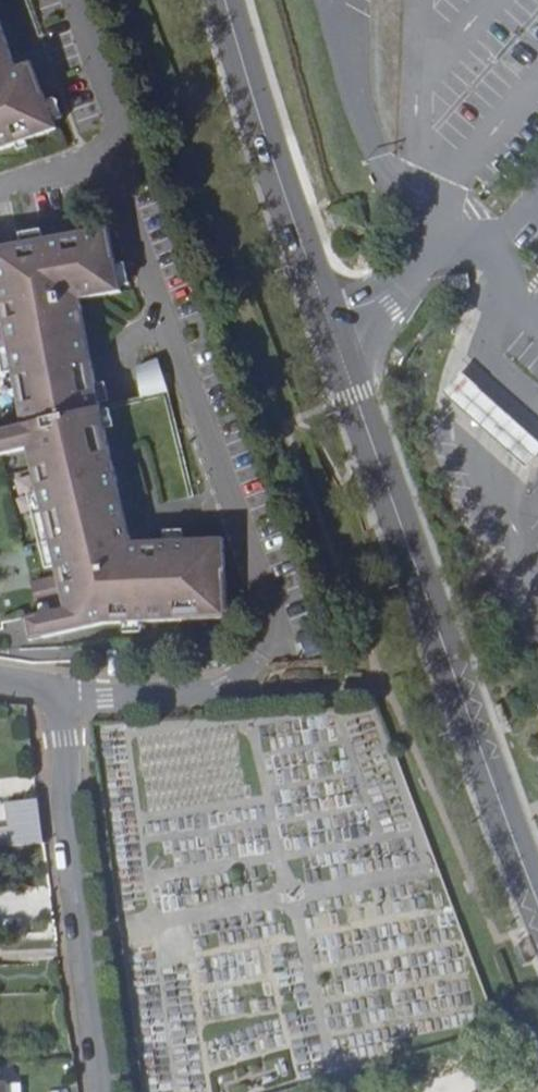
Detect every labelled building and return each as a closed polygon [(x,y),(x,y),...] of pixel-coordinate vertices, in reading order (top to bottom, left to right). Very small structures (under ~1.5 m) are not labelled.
[(16,33),(5,0),(0,0),(0,131),(15,126),(63,109),(50,73),(42,75),(32,43),(21,47),(16,33)] [(26,30),(16,33),(21,47),(32,43),(26,30)] [(56,610),(54,611),(20,619),(25,644),(97,626),(228,628),(223,541),(130,555),(77,302),(119,294),(107,228),(0,247),(0,286),(7,315),(27,426),(0,430),(0,455),(32,449),(56,575),(61,599),(62,605),(56,610)] [(140,398),(166,393),(159,360),(133,365),(140,398)] [(462,374),(444,395),(526,469),(537,456),(537,442),(462,374)] [(54,599),(56,610),(62,605),(61,599),(56,575),(23,581),(27,604),(54,599)] [(307,659),(326,649),(315,629),(296,639),(307,659)] [(47,835),(43,801),(12,805),(17,839),(47,835)] [(17,839),(19,853),(49,850),(47,835),(17,839)]
